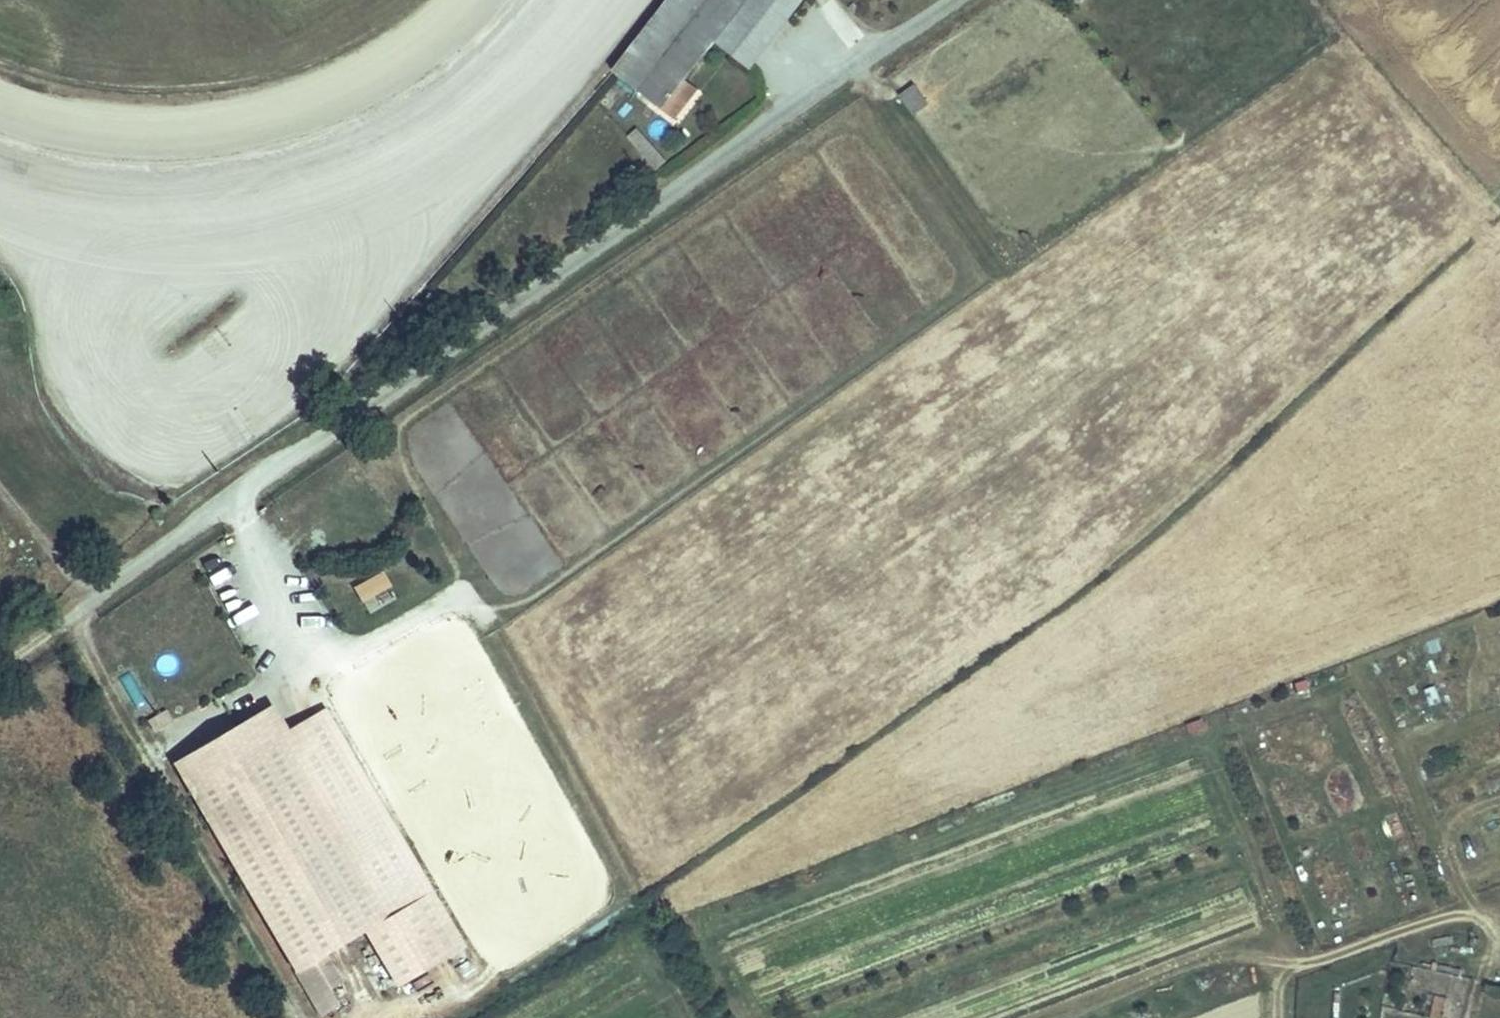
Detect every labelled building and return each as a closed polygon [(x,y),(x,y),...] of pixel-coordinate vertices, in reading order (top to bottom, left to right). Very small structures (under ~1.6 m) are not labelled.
[(621,71),(671,109),(725,37),(759,62),(805,0),(674,0),(621,71)] [(914,84),(897,96),(911,116),(928,105),(914,84)] [(655,169),(665,160),(638,130),(628,139),(655,169)] [(355,583),(365,611),(392,600),(382,573),(355,583)] [(273,705),(170,761),(310,1016),(338,1002),(313,955),(366,927),(425,894),(328,712),(288,733),(273,705)] [(455,950),(425,894),(366,927),(396,982),(455,950)] [(426,1008),(409,1017),(432,1017),(426,1008)]
